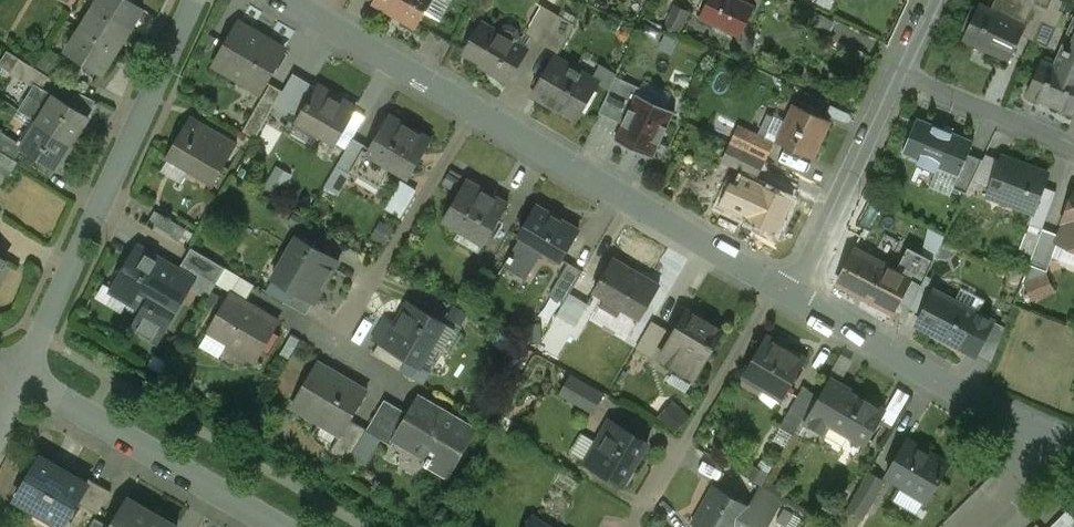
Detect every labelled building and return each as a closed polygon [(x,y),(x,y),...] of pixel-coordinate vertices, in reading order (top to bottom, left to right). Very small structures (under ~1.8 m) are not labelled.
[(128,0),(101,0),(97,7),(131,28),(143,9),(128,0)] [(374,2),(416,26),(432,0),(375,0),(374,2)] [(741,0),(709,0),(700,18),(739,36),(753,6),(741,0)] [(991,10),(1023,25),(1032,6),(1035,0),(995,0),(991,10)] [(675,5),(665,26),(679,33),(689,12),(675,5)] [(1062,11),(1048,5),(1046,11),(1041,21),(1055,27),(1062,11)] [(97,7),(96,6),(81,29),(116,51),(129,29),(130,30),(131,28),(97,7)] [(991,10),(982,6),(966,39),(1008,58),(1020,33),(1023,25),(991,10)] [(1046,11),(1032,6),(1023,25),(1020,33),(1034,38),(1041,21),(1046,11)] [(547,8),(531,36),(545,45),(555,28),(559,15),(547,8)] [(575,24),(559,15),(555,28),(545,45),(558,53),(575,24)] [(1054,64),(1073,72),(1073,19),(1054,64)] [(285,49),(239,23),(215,65),(234,76),(238,70),(264,86),(285,49)] [(527,50),(481,23),(464,51),(495,69),(494,72),(509,81),(527,50)] [(116,51),(81,29),(66,52),(102,74),(103,73),(102,72),(116,51)] [(599,83),(554,57),(532,94),(577,120),(599,83)] [(50,77),(20,58),(13,73),(33,86),(35,83),(43,88),(50,77)] [(1044,59),(1029,94),(1072,112),(1073,106),(1073,72),(1054,64),(1044,59)] [(617,77),(600,113),(623,124),(637,94),(638,94),(641,88),(623,79),(623,80),(617,77)] [(43,88),(35,83),(33,86),(18,109),(39,122),(73,143),(89,118),(43,88)] [(271,83),(243,131),(256,138),(283,91),(271,83)] [(354,110),(318,89),(301,117),(318,127),(316,131),(335,142),(354,110)] [(638,94),(637,94),(623,124),(616,140),(654,158),(675,112),(638,94)] [(829,121),(795,105),(778,142),(812,158),(829,121)] [(431,140),(389,116),(368,152),(391,166),(409,177),(431,140)] [(934,125),(917,118),(903,153),(919,160),(918,164),(936,172),(938,168),(959,177),(969,154),(974,142),(953,133),(952,133),(934,126),(934,125)] [(237,143),(204,123),(202,126),(190,119),(170,154),(215,180),(237,143)] [(73,143),(39,122),(23,146),(22,149),(23,150),(56,170),(73,143)] [(774,143),(738,126),(730,142),(767,159),(774,143)] [(0,131),(0,150),(15,160),(23,150),(22,149),(23,146),(0,131)] [(765,162),(730,145),(722,161),(758,177),(765,162)] [(391,166),(368,153),(368,152),(364,150),(354,167),(359,169),(361,175),(380,186),(385,184),(388,180),(386,174),(391,166)] [(969,154),(959,177),(953,189),(966,194),(974,179),(983,160),(969,154)] [(983,160),(974,179),(990,185),(1001,161),(986,154),(983,160)] [(1001,161),(990,185),(985,197),(1033,216),(1052,174),(1003,154),(1001,161)] [(266,185),(284,195),(296,173),(278,164),(266,185)] [(740,187),(729,182),(719,203),(747,216),(762,185),(744,177),(740,187)] [(387,208),(404,216),(417,187),(401,179),(387,208)] [(479,194),(464,185),(445,219),(461,229),(463,225),(487,239),(507,205),(481,190),(479,194)] [(793,199),(762,185),(747,216),(746,220),(777,234),(793,199)] [(1063,222),(1065,223),(1060,236),(1058,243),(1073,249),(1073,195),(1063,222)] [(578,230),(537,206),(520,235),(522,236),(544,249),(562,259),(578,230)] [(177,223),(155,211),(149,222),(170,235),(177,223)] [(1060,236),(1043,229),(1029,265),(1047,272),(1058,243),(1060,236)] [(522,236),(507,260),(529,273),(544,249),(522,236)] [(339,261),(298,237),(285,259),(290,262),(278,282),(290,289),(313,303),(314,303),(339,261)] [(194,280),(138,246),(112,289),(129,300),(129,301),(150,313),(153,307),(174,319),(194,280)] [(226,268),(191,248),(183,263),(217,283),(226,268)] [(896,272),(855,250),(838,283),(880,304),(891,282),(896,272)] [(635,273),(613,260),(595,290),(606,297),(624,307),(625,308),(628,303),(643,315),(658,289),(634,275),(635,273)] [(583,271),(569,263),(550,294),(565,303),(570,294),(583,271)] [(255,285),(226,268),(217,283),(246,301),(255,285)] [(927,274),(916,269),(905,289),(907,290),(900,303),(911,309),(927,274)] [(891,282),(880,304),(895,312),(900,303),(907,290),(905,289),(891,282)] [(313,303),(290,289),(283,301),(306,315),(313,303)] [(978,313),(935,291),(918,325),(961,348),(978,313)] [(279,322),(230,294),(207,333),(208,333),(211,329),(230,340),(227,344),(255,361),(279,322)] [(588,304),(570,294),(565,303),(558,315),(576,325),(588,304)] [(624,307),(606,297),(601,307),(618,317),(624,307)] [(444,323),(413,305),(400,326),(399,330),(396,328),(385,345),(385,346),(413,362),(422,346),(428,349),(444,323)] [(722,332),(687,311),(669,342),(688,353),(691,347),(707,357),(722,332)] [(400,326),(386,318),(374,338),(380,342),(385,345),(396,328),(399,330),(400,326)] [(667,330),(652,322),(637,348),(651,357),(667,330)] [(993,322),(977,354),(993,362),(1006,328),(993,322)] [(230,340),(211,329),(208,333),(207,333),(200,346),(219,357),(227,344),(230,340)] [(804,359),(768,338),(748,371),(768,382),(769,380),(786,390),(804,359)] [(413,362),(385,346),(385,345),(380,342),(372,354),(406,374),(413,362)] [(688,353),(669,342),(660,357),(695,377),(707,357),(691,347),(688,353)] [(367,392),(317,363),(292,405),(341,434),(342,435),(351,420),(367,392)] [(768,382),(748,371),(739,386),(758,397),(768,382)] [(568,377),(560,393),(593,410),(601,393),(568,377)] [(832,380),(807,422),(825,433),(825,435),(832,423),(832,422),(849,392),(850,393),(851,391),(832,380)] [(849,392),(832,422),(832,423),(845,430),(844,431),(849,434),(866,444),(885,411),(865,399),(864,401),(850,393),(849,392)] [(658,414),(675,430),(690,414),(673,398),(658,414)] [(409,414),(385,399),(367,429),(366,431),(380,439),(392,446),(396,440),(394,439),(409,414)] [(475,429),(430,404),(426,411),(415,404),(409,414),(394,439),(396,440),(428,459),(425,465),(446,478),(475,429)] [(805,414),(793,407),(789,414),(800,421),(805,414)] [(367,429),(351,420),(342,435),(341,434),(331,451),(348,461),(352,455),(353,453),(366,431),(367,429)] [(845,430),(832,423),(825,435),(843,445),(849,434),(844,431),(845,430)] [(647,443),(615,424),(590,465),(623,484),(647,443)] [(380,439),(366,431),(353,453),(352,455),(366,463),(380,439)] [(919,447),(908,440),(887,475),(903,485),(905,483),(928,497),(939,479),(940,480),(949,465),(919,448),(919,447)] [(86,484),(41,457),(16,499),(64,526),(78,502),(88,485),(86,484)] [(885,481),(869,472),(857,494),(872,503),(885,481)] [(111,491),(89,478),(86,484),(88,485),(78,502),(98,514),(111,491)] [(714,486),(703,505),(707,508),(697,525),(700,526),(734,526),(735,525),(738,526),(767,526),(778,507),(756,494),(749,506),(714,486)] [(128,498),(111,526),(145,526),(153,513),(128,498)] [(153,513),(145,526),(177,526),(153,513)] [(532,516),(525,526),(551,526),(532,516)] [(95,518),(90,526),(110,526),(95,518)]
